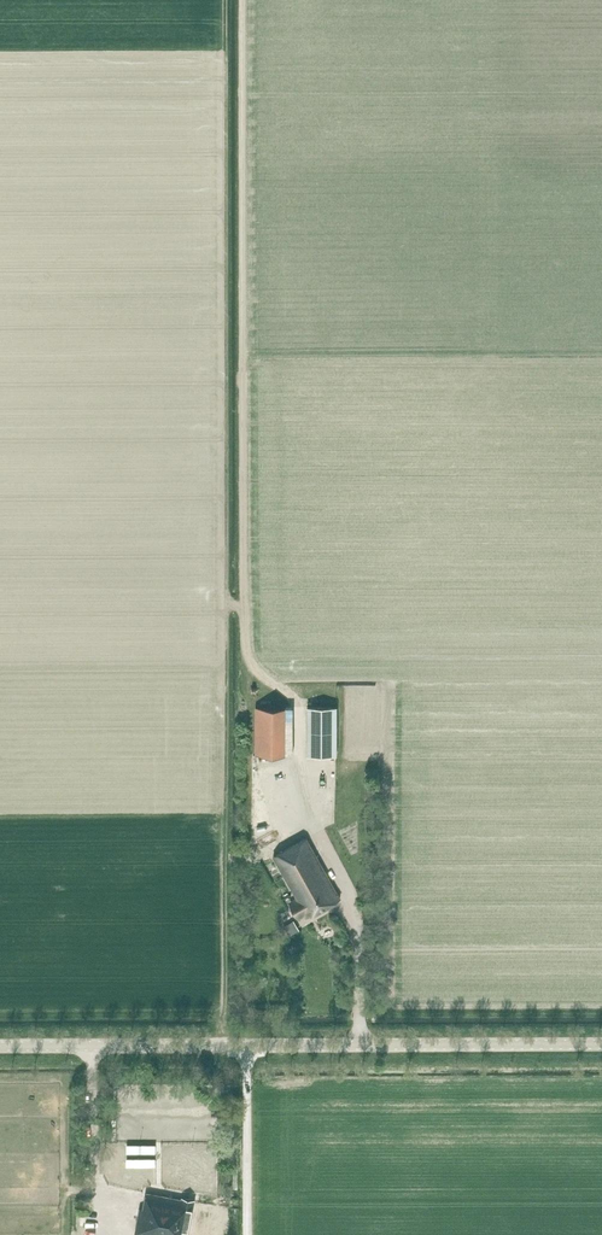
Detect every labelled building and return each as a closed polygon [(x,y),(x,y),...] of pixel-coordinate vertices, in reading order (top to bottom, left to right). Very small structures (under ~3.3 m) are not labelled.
[(286,754),(287,706),(256,706),(256,754),(286,754)] [(308,755),(337,755),(337,706),(308,706),(308,755)] [(341,898),(309,842),(310,841),(307,836),(274,853),(299,900),(291,904),(299,919),(306,916),(307,918),(341,898)] [(293,921),(283,926),(288,935),(298,929),(293,921)] [(160,1190),(161,1182),(151,1181),(150,1189),(160,1190)] [(144,1234),(188,1234),(195,1199),(182,1196),(182,1198),(147,1191),(145,1208),(141,1207),(136,1233),(144,1234)] [(90,1210),(77,1209),(76,1227),(90,1227),(90,1210)]
